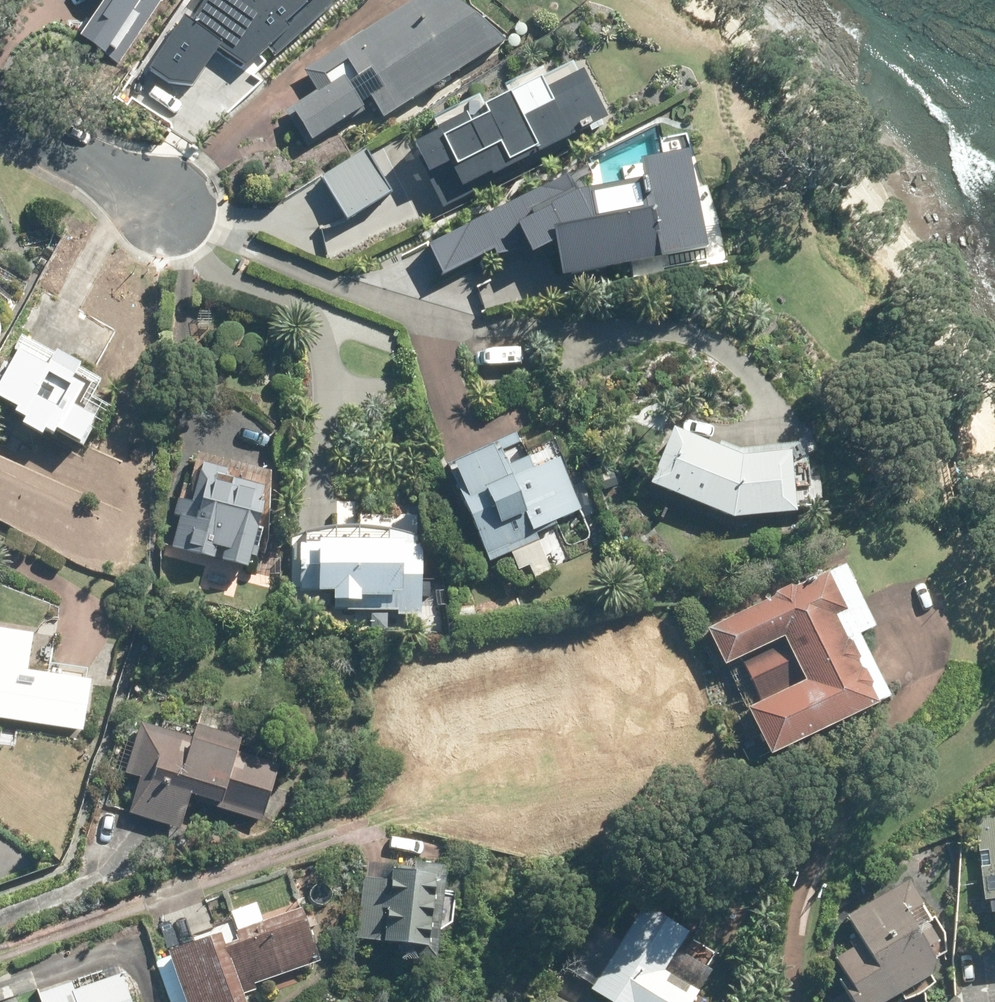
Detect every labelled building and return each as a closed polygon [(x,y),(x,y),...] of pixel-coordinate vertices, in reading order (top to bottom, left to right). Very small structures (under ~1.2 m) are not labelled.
[(76,33),(101,50),(113,33),(118,36),(133,13),(128,10),(134,0),(98,0),(76,33)] [(152,11),(160,0),(136,0),(152,11)] [(147,63),(171,79),(194,81),(219,45),(247,64),(269,45),(275,52),(334,0),(189,0),(147,63)] [(452,0),(409,0),(300,68),(313,89),(282,109),(306,146),(331,130),(328,124),(358,105),(356,101),(369,94),(381,113),(500,37),(452,0)] [(469,192),(463,180),(485,169),(487,172),(513,159),(518,166),(608,120),(591,88),(587,89),(576,67),(574,67),(570,61),(538,77),(536,73),(504,89),(499,81),(427,118),(432,128),(408,140),(442,206),(469,192)] [(686,95),(674,97),(677,110),(689,107),(686,95)] [(560,270),(705,242),(686,153),(640,159),(643,175),(578,186),(574,178),(591,170),(586,162),(427,241),(443,270),(492,245),(494,250),(528,244),(530,248),(554,238),(560,270)] [(328,183),(307,188),(312,206),(333,199),(328,183)] [(9,408),(19,413),(16,420),(34,431),(38,425),(47,430),(50,426),(72,439),(87,414),(75,407),(88,384),(95,388),(99,380),(73,365),(75,361),(53,347),(50,353),(17,334),(10,345),(14,347),(0,372),(0,397),(12,404),(9,408)] [(672,425),(647,477),(728,515),(792,509),(787,449),(733,453),(672,425)] [(547,566),(530,528),(578,506),(554,455),(528,467),(523,456),(505,463),(498,449),(516,441),(512,430),(442,462),(487,560),(508,550),(521,578),(547,566)] [(257,500),(253,499),(257,484),(220,475),(222,467),(199,461),(197,470),(194,469),(190,486),(180,484),(173,513),(177,515),(169,546),(241,564),(257,500)] [(328,597),(331,598),(331,608),(395,610),(395,615),(415,616),(417,545),(395,544),(395,540),(312,537),(312,544),(299,543),(297,588),(323,589),(323,587),(329,588),(328,597)] [(744,700),(747,705),(745,706),(766,750),(885,693),(855,632),(871,625),(841,563),(704,629),(720,663),(737,655),(756,694),(744,700)] [(76,730),(85,681),(23,669),(30,633),(0,628),(0,715),(76,730)] [(187,737),(137,721),(120,771),(137,777),(126,812),(174,827),(184,796),(257,819),(275,763),(231,749),(240,720),(219,713),(218,716),(200,710),(195,724),(191,723),(187,737)] [(983,897),(994,896),(994,814),(974,817),(983,897)] [(348,935),(398,942),(396,952),(432,956),(444,865),(409,860),(408,866),(396,864),(395,869),(388,868),(387,879),(356,875),(348,935)] [(852,949),(834,960),(843,975),(835,979),(844,993),(829,1001),(830,1001),(897,1001),(931,982),(927,973),(930,958),(923,945),(934,939),(924,921),(913,927),(904,913),(920,904),(906,880),(845,916),(858,935),(847,942),(852,949)] [(588,989),(610,1001),(686,1001),(694,988),(663,969),(686,931),(641,903),(588,989)] [(210,927),(188,935),(190,942),(164,951),(166,957),(154,961),(169,1001),(241,1001),(239,995),(254,989),(252,983),(319,960),(300,907),(233,931),(229,917),(209,924),(210,927)] [(114,974),(69,990),(66,982),(35,993),(38,1001),(124,1001),(114,974)]
